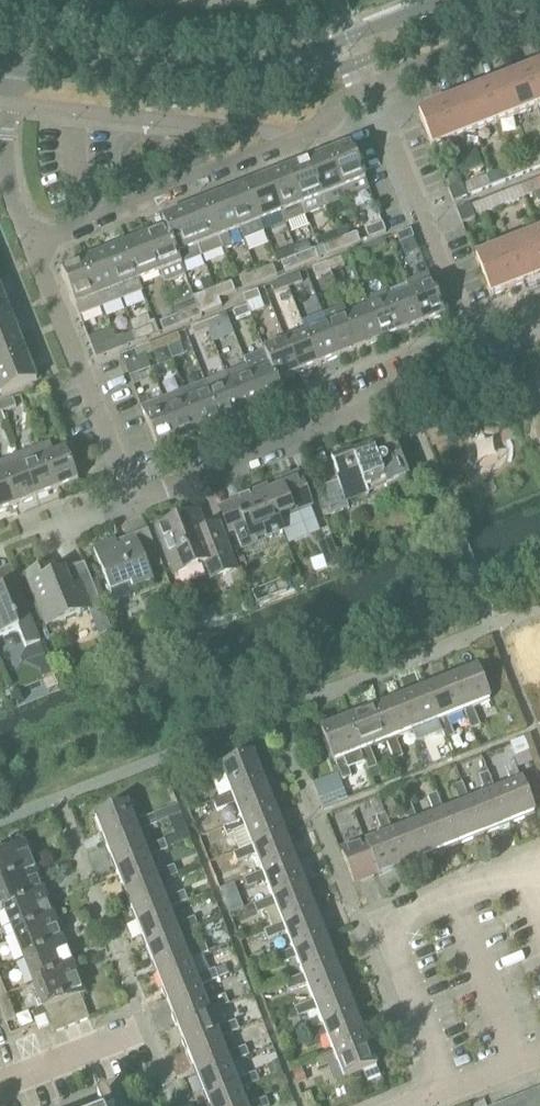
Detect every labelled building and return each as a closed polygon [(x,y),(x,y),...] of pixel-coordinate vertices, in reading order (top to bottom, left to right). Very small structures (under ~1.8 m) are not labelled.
[(525,76),(538,108),(539,107),(539,70),(525,76)] [(517,116),(538,108),(525,76),(504,84),(517,116)] [(504,84),(484,92),(496,124),(517,116),(504,84)] [(484,92),(463,100),(476,133),(496,124),(484,92)] [(463,100),(442,109),(455,141),(476,133),(463,100)] [(433,149),(455,141),(442,109),(420,117),(433,149)] [(352,145),(330,154),(348,200),(370,191),(352,145)] [(477,151),(461,157),(468,174),(484,167),(477,151)] [(309,162),(327,208),(348,200),(330,154),(309,162)] [(534,158),(513,166),(517,177),(538,169),(534,158)] [(307,216),(327,208),(309,162),(288,170),(307,216)] [(496,186),(517,177),(513,166),(492,174),(496,186)] [(307,216),(288,170),(267,179),(282,214),(286,224),(307,216)] [(492,174),(471,182),(476,194),(496,186),(492,174)] [(448,181),(451,189),(462,185),(464,184),(460,176),(448,181)] [(260,223),(282,214),(267,179),(245,187),(260,223)] [(521,188),(526,199),(535,195),(539,193),(539,181),(521,188)] [(467,197),(476,194),(471,182),(463,186),(462,185),(451,189),(449,190),(455,204),(468,199),(467,197)] [(260,223),(245,187),(225,195),(239,231),(244,241),(264,233),(260,223)] [(521,188),(501,196),(505,207),(526,199),(521,188)] [(227,236),(239,231),(225,195),(205,203),(219,239),(218,239),(222,249),(223,251),(232,247),(227,236)] [(501,196),(480,204),(484,215),(505,207),(501,196)] [(205,203),(184,212),(202,257),(222,249),(218,239),(219,239),(205,203)] [(476,218),(484,215),(480,204),(471,207),(471,206),(457,211),(463,225),(476,220),(476,218)] [(163,220),(167,230),(177,256),(178,255),(182,265),(202,257),(184,212),(163,220)] [(366,230),(370,239),(387,233),(383,223),(366,230)] [(177,256),(167,230),(144,239),(158,274),(161,274),(165,285),(187,276),(182,265),(178,255),(177,256)] [(412,230),(397,236),(401,244),(415,238),(412,230)] [(344,250),(361,243),(357,233),(340,240),(344,250)] [(499,253),(513,289),(539,279),(539,237),(499,253)] [(124,247),(142,293),(144,293),(140,282),(158,274),(144,239),(124,247)] [(328,256),(344,250),(340,240),(324,247),(328,256)] [(383,241),(368,247),(371,256),(387,250),(383,241)] [(121,302),(142,293),(124,247),(103,255),(121,302)] [(371,256),(368,247),(355,253),(358,261),(371,256)] [(302,266),(319,259),(316,250),(298,257),(302,266)] [(513,289),(499,253),(477,262),(492,298),(513,289)] [(121,302),(103,255),(84,263),(102,308),(103,309),(121,302)] [(286,273),(302,266),(298,257),(282,263),(286,273)] [(342,258),(327,263),(330,272),(345,266),(342,258)] [(84,263),(62,271),(80,317),(102,308),(84,263)] [(330,272),(327,263),(313,269),(316,277),(330,272)] [(260,283),(278,276),(274,266),(256,273),(260,283)] [(244,289),(260,283),(256,273),(241,279),(244,289)] [(284,280),(288,289),(303,283),(300,274),(284,280)] [(407,284),(407,285),(423,325),(446,316),(429,274),(406,283),(407,284)] [(288,289),(284,280),(272,285),(275,294),(288,289)] [(232,283),(216,289),(219,299),(236,292),(232,283)] [(386,293),(402,333),(423,325),(407,285),(386,293)] [(223,307),(219,299),(216,289),(210,292),(214,301),(202,305),(206,314),(223,307)] [(244,296),(247,305),(262,299),(258,291),(244,296)] [(369,310),(381,341),(402,333),(386,293),(385,291),(365,299),(369,310)] [(0,301),(0,324),(13,319),(5,299),(0,301)] [(248,306),(234,312),(237,321),(252,315),(248,306)] [(323,316),(328,327),(340,357),(361,349),(349,318),(345,308),(323,316)] [(194,310),(177,316),(182,326),(198,319),(194,310)] [(361,349),(381,341),(369,310),(349,318),(361,349)] [(182,326),(177,316),(161,323),(164,332),(182,326)] [(220,318),(205,324),(208,332),(224,326),(220,318)] [(0,324),(0,348),(21,340),(13,319),(0,324)] [(205,324),(192,329),(195,337),(208,332),(205,324)] [(153,326),(135,333),(140,342),(156,336),(153,326)] [(328,327),(306,335),(319,366),(340,357),(328,327)] [(140,342),(135,333),(119,339),(123,349),(140,342)] [(179,334),(163,340),(167,348),(182,342),(179,334)] [(306,335),(286,343),(299,374),(319,366),(306,335)] [(0,348),(0,372),(29,361),(21,340),(0,348)] [(163,340),(150,345),(153,353),(167,348),(163,340)] [(97,359),(114,352),(110,343),(93,350),(97,359)] [(277,382),(279,382),(299,374),(286,343),(265,351),(272,370),(273,370),(277,382)] [(167,348),(153,353),(154,355),(158,364),(164,366),(172,362),(167,348)] [(122,356),(125,365),(140,359),(136,351),(122,356)] [(0,372),(0,391),(2,396),(38,382),(29,361),(0,372)] [(247,366),(226,374),(243,417),(263,409),(251,378),(247,366)] [(286,400),(279,382),(277,382),(273,370),(272,370),(251,378),(263,409),(286,400)] [(222,425),(243,417),(226,374),(205,383),(222,425)] [(489,391),(502,386),(497,375),(485,380),(489,391)] [(201,434),(222,425),(205,383),(184,391),(201,434)] [(31,402),(45,396),(42,388),(28,394),(31,402)] [(180,442),(201,434),(184,391),(163,399),(180,442)] [(3,413),(17,407),(14,399),(0,405),(0,407),(3,413)] [(159,450),(180,442),(163,399),(142,407),(146,418),(147,419),(159,450)] [(341,480),(338,481),(322,488),(333,516),(350,509),(347,503),(370,494),(368,489),(386,482),(394,503),(424,492),(406,446),(394,450),(387,433),(369,440),(373,449),(355,456),(352,450),(332,458),(341,480)] [(50,442),(39,447),(57,491),(79,482),(67,451),(55,456),(55,455),(50,442)] [(39,447),(19,455),(36,499),(57,491),(39,447)] [(532,453),(539,473),(539,449),(532,453)] [(0,462),(0,469),(3,476),(15,507),(36,499),(19,455),(0,462)] [(15,507),(3,476),(0,469),(0,513),(15,507)] [(299,473),(264,487),(267,493),(267,492),(283,533),(318,520),(299,473)] [(255,495),(221,508),(230,533),(236,531),(243,549),(283,533),(267,492),(267,493),(255,497),(255,495)] [(211,581),(238,570),(239,570),(221,523),(205,529),(199,512),(157,529),(176,576),(205,564),(211,581)] [(116,540),(94,549),(116,603),(135,596),(133,590),(154,582),(138,541),(125,546),(123,540),(117,543),(116,540)] [(331,540),(320,545),(324,557),(336,552),(331,540)] [(52,566),(27,575),(40,606),(29,610),(35,626),(46,622),(48,627),(90,611),(91,615),(99,636),(107,633),(112,632),(104,610),(103,609),(104,608),(94,585),(93,581),(72,589),(65,572),(56,576),(52,566)] [(0,591),(0,638),(20,631),(27,650),(42,644),(35,626),(29,610),(21,589),(7,594),(5,589),(0,591)] [(518,653),(530,683),(534,693),(539,708),(539,644),(518,653)] [(479,669),(453,679),(465,712),(492,701),(479,669)] [(465,712),(453,679),(427,690),(439,722),(465,712)] [(439,722),(427,690),(401,700),(414,732),(439,722)] [(414,732),(401,700),(375,710),(388,742),(387,743),(394,761),(404,757),(396,739),(414,732)] [(388,742),(375,710),(349,720),(361,753),(387,743),(388,742)] [(481,726),(477,715),(467,719),(472,730),(481,726)] [(364,760),(361,753),(349,720),(322,731),(335,763),(335,762),(343,781),(352,777),(349,770),(366,763),(364,760)] [(451,726),(442,729),(443,733),(446,740),(455,737),(451,726)] [(528,739),(514,744),(519,758),(533,752),(528,739)] [(432,752),(423,755),(428,768),(437,765),(432,752)] [(226,779),(233,795),(265,782),(255,756),(222,769),(223,770),(204,777),(208,786),(226,779)] [(374,756),(364,760),(366,763),(369,771),(378,767),(374,756)] [(512,787),(498,793),(510,825),(537,815),(524,782),(521,783),(514,765),(505,768),(512,787)] [(485,835),(510,825),(498,793),(497,793),(490,774),(480,777),(487,796),(472,803),(485,835)] [(265,782),(233,795),(243,821),(275,807),(265,782)] [(468,795),(464,784),(454,787),(459,798),(468,795)] [(320,799),(324,809),(348,800),(344,790),(320,799)] [(437,794),(428,797),(432,808),(442,805),(437,794)] [(225,798),(214,802),(218,811),(228,807),(225,798)] [(416,815),(411,803),(402,807),(403,809),(406,818),(416,815)] [(447,813),(460,845),(485,835),(472,803),(447,813)] [(97,818),(107,844),(139,831),(129,805),(97,818)] [(243,821),(253,847),(286,834),(275,807),(243,821)] [(167,810),(155,815),(158,824),(170,819),(167,810)] [(380,877),(407,866),(394,834),(386,813),(377,816),(385,838),(343,854),(354,883),(379,873),(380,877)] [(420,824),(433,856),(460,845),(447,813),(420,824)] [(224,828),(228,837),(239,832),(235,823),(224,828)] [(420,824),(394,834),(407,866),(433,856),(420,824)] [(139,831),(107,844),(117,870),(150,857),(139,831)] [(176,836),(165,842),(168,849),(184,842),(181,834),(176,836)] [(286,834),(253,847),(235,855),(238,864),(257,856),(263,873),(296,859),(286,834)] [(154,846),(157,854),(168,850),(168,849),(165,842),(154,846)] [(36,871),(27,846),(0,856),(0,885),(36,871)] [(150,857),(117,870),(127,896),(160,883),(150,857)] [(267,882),(273,899),(306,885),(296,859),(263,873),(245,880),(249,890),(267,882)] [(164,872),(167,880),(178,876),(175,868),(175,867),(164,872)] [(0,903),(0,913),(5,911),(46,895),(36,871),(0,885),(0,898),(2,902),(0,903)] [(160,883),(127,896),(138,922),(170,909),(160,883)] [(317,911),(306,885),(273,899),(284,924),(317,911)] [(185,893),(174,897),(178,906),(188,901),(185,894),(185,893)] [(46,895),(5,911),(15,936),(56,920),(46,895)] [(239,897),(226,902),(230,914),(244,909),(239,897)] [(255,907),(258,914),(269,910),(265,901),(254,905),(255,907)] [(255,907),(245,911),(248,918),(258,914),(255,907)] [(177,926),(170,909),(138,922),(148,948),(180,935),(180,934),(199,927),(195,919),(177,926)] [(294,950),(326,936),(317,911),(284,924),(294,950)] [(56,920),(15,936),(25,961),(66,945),(56,920)] [(265,931),(268,940),(279,936),(276,927),(265,931)] [(191,961),(180,935),(148,948),(158,973),(191,961)] [(304,976),(337,962),(326,936),(294,950),(304,976)] [(66,945),(25,961),(34,986),(76,970),(66,945)] [(206,945),(195,949),(198,957),(209,953),(206,945)] [(275,957),(279,966),(290,962),(286,953),(275,957)] [(191,961),(158,973),(168,999),(201,987),(191,961)] [(337,962),(304,976),(286,983),(290,992),(308,985),(314,1002),(347,987),(337,962)] [(76,970),(34,986),(44,1009),(45,1011),(57,1006),(69,1002),(81,997),(86,995),(76,970)] [(201,987),(168,999),(179,1025),(211,1012),(229,1005),(226,996),(208,1004),(201,987)] [(347,987),(314,1002),(297,1009),(300,1018),(318,1011),(324,1027),(357,1013),(347,987)] [(17,1021),(7,996),(0,999),(0,1005),(8,1025),(17,1021)] [(69,1002),(78,1026),(90,1021),(81,997),(69,1002)] [(65,1030),(78,1026),(69,1002),(57,1006),(65,1030)] [(57,1006),(45,1011),(51,1026),(54,1034),(65,1030),(57,1006)] [(33,1013),(37,1024),(39,1030),(51,1026),(45,1011),(44,1009),(33,1013)] [(179,1025),(189,1051),(221,1038),(211,1012),(179,1025)] [(324,1027),(335,1053),(367,1039),(357,1013),(324,1027)] [(306,1035),(309,1044),(310,1044),(320,1039),(317,1030),(306,1035)] [(232,1064),(221,1038),(189,1051),(199,1077),(232,1064)] [(378,1066),(367,1039),(335,1053),(317,1060),(320,1069),(328,1066),(335,1083),(378,1066)] [(246,1048),(236,1052),(239,1060),(250,1056),(247,1048),(246,1048)] [(279,1062),(268,1066),(271,1076),(283,1072),(279,1062)] [(232,1064),(199,1077),(209,1103),(242,1090),(232,1064)] [(294,1072),(299,1084),(307,1081),(302,1069),(294,1072)] [(534,1091),(532,1086),(521,1090),(523,1095),(527,1105),(539,1105),(539,1104),(534,1091)] [(211,1105),(248,1105),(242,1090),(209,1103),(211,1105)] [(523,1095),(521,1090),(509,1095),(511,1100),(513,1105),(527,1105),(523,1095)] [(109,1095),(108,1094),(107,1094),(105,1094),(103,1094),(102,1095),(100,1096),(100,1097),(99,1099),(102,1105),(113,1105),(109,1095)] [(511,1100),(509,1095),(497,1100),(499,1105),(500,1105),(513,1105),(511,1100)]
